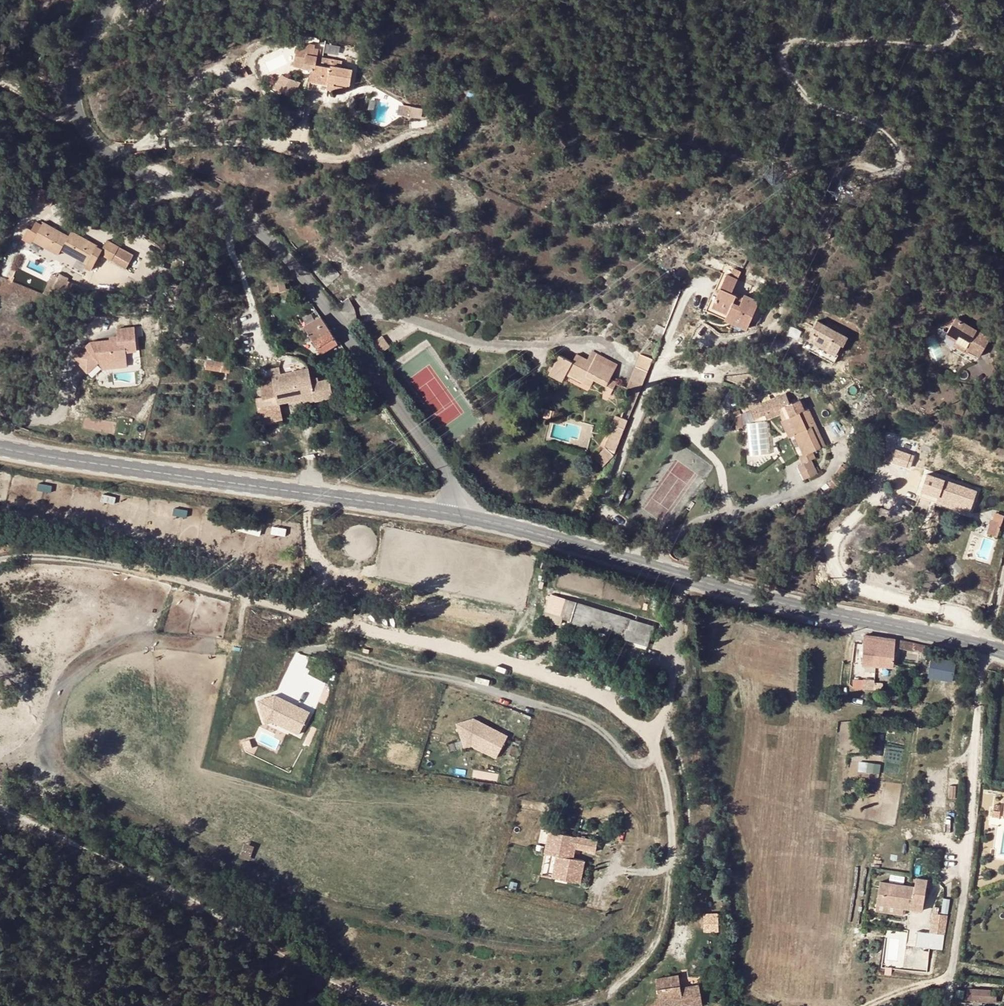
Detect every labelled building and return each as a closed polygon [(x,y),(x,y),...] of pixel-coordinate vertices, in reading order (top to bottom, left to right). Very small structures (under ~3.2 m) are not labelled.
[(17,38),(8,41),(12,52),(20,49),(17,38)] [(295,65),(305,67),(306,61),(301,60),(302,54),(323,58),(324,50),(316,49),(317,45),(309,44),(309,47),(299,45),(295,65)] [(351,85),(353,69),(333,66),(322,64),(323,58),(302,54),(301,60),(306,61),(305,67),(313,69),(309,90),(327,93),(328,89),(329,81),(335,82),(334,90),(347,92),(349,85),(351,85)] [(322,64),(333,66),(334,59),(323,58),(322,64)] [(281,87),(279,90),(293,98),(302,83),(292,77),(285,89),(281,87)] [(411,115),(412,106),(405,105),(403,115),(410,117),(411,115)] [(422,117),(424,109),(412,106),(411,115),(422,117)] [(39,199),(53,205),(57,193),(43,187),(39,199)] [(101,253),(130,269),(137,255),(108,240),(103,248),(97,245),(97,244),(72,230),(69,236),(43,221),(42,224),(36,221),(32,230),(29,228),(23,239),(32,244),(34,240),(59,254),(62,250),(88,263),(86,267),(92,270),(101,253)] [(729,279),(737,282),(740,275),(732,272),(729,279)] [(64,279),(53,273),(46,286),(51,289),(54,285),(60,288),(64,279)] [(287,290),(284,274),(272,276),(276,292),(287,290)] [(720,299),(729,279),(726,277),(717,297),(720,299)] [(731,325),(746,332),(749,325),(756,329),(767,307),(770,299),(763,296),(760,304),(744,297),(739,307),(733,305),(736,297),(732,295),(737,284),(737,282),(729,279),(720,299),(717,297),(712,309),(727,316),(734,319),(731,325)] [(339,305),(341,307),(343,309),(345,310),(348,310),(350,310),(353,310),(355,308),(350,298),(339,305)] [(731,325),(734,319),(727,316),(725,322),(731,325)] [(305,327),(322,352),(339,343),(321,317),(305,327)] [(965,351),(968,348),(981,356),(991,338),(957,317),(944,338),(965,351)] [(814,327),(817,328),(810,341),(836,355),(841,345),(843,347),(848,339),(817,322),(814,327)] [(922,329),(927,337),(934,332),(929,325),(922,329)] [(87,342),(72,361),(90,375),(100,363),(127,360),(127,352),(137,351),(134,326),(115,328),(116,336),(116,339),(108,340),(87,342)] [(655,330),(663,335),(665,330),(657,326),(655,330)] [(807,339),(810,341),(817,328),(814,327),(807,339)] [(384,336),(375,343),(382,353),(391,346),(384,336)] [(803,348),(834,364),(838,356),(836,355),(810,341),(807,339),(803,348)] [(585,359),(590,362),(594,355),(589,352),(585,359)] [(595,353),(594,355),(590,362),(585,359),(577,355),(573,363),(560,355),(550,374),(563,381),(567,374),(568,371),(586,380),(587,376),(595,380),(607,386),(604,392),(611,395),(617,383),(611,380),(619,365),(595,353)] [(649,371),(653,360),(641,355),(636,366),(649,371)] [(127,360),(100,363),(101,371),(128,367),(127,360)] [(227,364),(208,361),(206,372),(225,375),(227,364)] [(631,380),(644,384),(649,371),(636,366),(631,380)] [(310,367),(281,374),(280,367),(272,369),(273,375),(260,378),(263,398),(256,399),(257,401),(261,423),(283,419),(280,402),(304,398),(305,402),(334,396),(330,379),(313,382),(310,367)] [(591,387),(595,380),(587,376),(586,380),(568,371),(567,374),(591,387)] [(627,389),(640,394),(644,384),(631,380),(627,389)] [(786,393),(762,404),(762,405),(751,410),(755,420),(766,415),(782,409),(794,436),(804,456),(800,457),(803,464),(798,466),(802,473),(815,467),(812,460),(817,458),(814,451),(826,446),(811,414),(806,404),(803,405),(801,401),(791,405),(786,393)] [(751,410),(762,405),(762,404),(760,398),(748,403),(751,410)] [(545,417),(551,419),(552,415),(556,416),(557,412),(547,409),(545,417)] [(791,437),(794,436),(782,409),(766,415),(768,420),(781,414),(791,437)] [(616,425),(625,429),(629,421),(616,416),(613,424),(616,425)] [(607,448),(614,456),(615,455),(625,429),(616,425),(607,448)] [(614,456),(607,448),(596,459),(604,467),(606,465),(614,456)] [(842,466),(833,479),(839,487),(850,472),(842,466)] [(805,480),(818,473),(815,467),(802,473),(805,480)] [(929,474),(923,490),(935,495),(936,491),(940,493),(939,496),(937,501),(970,513),(977,490),(929,474)] [(623,483),(614,502),(620,505),(629,486),(623,483)] [(935,495),(923,490),(921,497),(933,501),(935,495)] [(936,505),(969,516),(970,513),(937,501),(936,505)] [(989,534),(998,537),(1002,523),(993,520),(989,534)] [(562,616),(567,600),(567,599),(551,594),(544,617),(560,621),(562,616)] [(562,616),(570,618),(576,603),(567,600),(562,616)] [(653,626),(576,603),(570,618),(648,642),(653,626)] [(876,664),(879,636),(866,634),(864,662),(876,664)] [(894,666),(896,647),(919,651),(929,653),(930,646),(896,638),(879,636),(876,664),(894,666)] [(930,656),(925,675),(951,681),(955,661),(930,656)] [(852,685),(872,689),(874,680),(854,676),(852,685)] [(334,681),(319,679),(318,689),(333,691),(334,681)] [(270,709),(254,715),(260,734),(269,731),(287,740),(285,744),(294,748),(305,726),(270,709)] [(469,725),(452,731),(459,750),(468,747),(486,755),(484,759),(493,764),(503,742),(469,725)] [(269,731),(260,734),(262,738),(269,736),(285,744),(287,740),(269,731)] [(468,747),(459,750),(461,754),(467,751),(484,759),(486,755),(468,747)] [(860,759),(858,768),(879,772),(881,763),(860,759)] [(992,808),(991,815),(1000,816),(1002,804),(995,803),(994,808),(992,808)] [(598,842),(550,834),(546,856),(557,858),(554,880),(582,885),(586,862),(574,860),(576,849),(596,853),(598,842)] [(914,889),(879,883),(876,905),(903,909),(922,912),(927,881),(915,880),(914,889)] [(903,909),(876,905),(875,911),(902,915),(903,909)] [(929,934),(917,932),(915,944),(942,949),(947,916),(932,914),(929,934)] [(656,977),(660,999),(661,1005),(670,1005),(683,1004),(683,1005),(701,1005),(703,1005),(700,983),(681,986),(679,973),(656,977)] [(992,990),(979,989),(978,1001),(991,1001),(992,990)]
